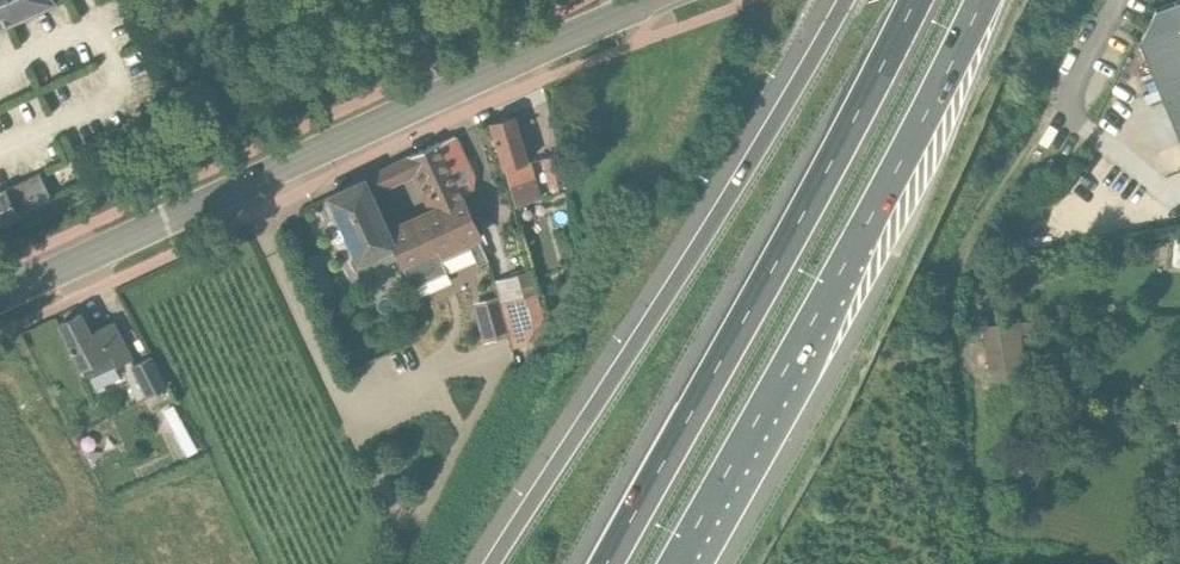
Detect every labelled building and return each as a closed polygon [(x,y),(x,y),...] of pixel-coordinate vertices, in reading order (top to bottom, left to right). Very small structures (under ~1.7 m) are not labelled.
[(57,2),(56,0),(0,0),(0,29),(57,2)] [(1156,9),(1141,40),(1139,41),(1179,140),(1179,0),(1178,0),(1156,9)] [(490,121),(504,169),(505,169),(515,206),(541,198),(532,166),(529,167),(527,162),(513,114),(490,121)] [(481,234),(473,214),(449,167),(465,159),(455,135),(439,143),(438,142),(413,154),(366,177),(374,196),(412,177),(427,208),(388,226),(398,246),(394,247),(402,264),(411,283),(413,288),(447,271),(442,259),(471,247),(479,267),(489,263),(477,236),(481,234)] [(548,184),(567,179),(561,153),(542,158),(548,184)] [(19,215),(53,199),(39,172),(6,189),(5,188),(0,190),(0,225),(19,215)] [(398,246),(388,226),(374,196),(366,177),(329,194),(359,262),(393,245),(394,247),(398,246)] [(1175,234),(1172,265),(1179,266),(1179,235),(1175,234)] [(539,292),(500,303),(509,333),(513,349),(526,345),(545,315),(539,292)] [(509,333),(500,303),(499,297),(479,302),(490,338),(509,333)] [(60,324),(82,369),(111,355),(117,366),(132,359),(113,322),(91,333),(81,314),(60,324)] [(989,371),(1011,367),(1026,365),(1019,321),(983,326),(989,371)] [(147,400),(168,388),(152,357),(130,368),(147,400)] [(1171,395),(1172,429),(1179,429),(1179,395),(1171,395)] [(188,449),(197,445),(178,402),(169,406),(188,449)]
